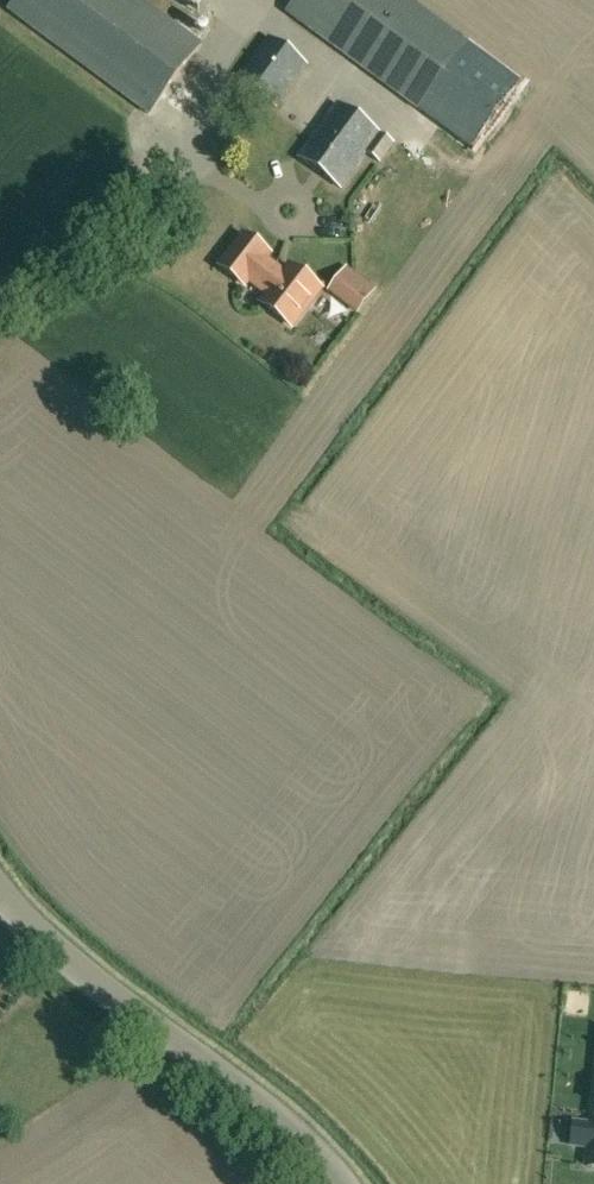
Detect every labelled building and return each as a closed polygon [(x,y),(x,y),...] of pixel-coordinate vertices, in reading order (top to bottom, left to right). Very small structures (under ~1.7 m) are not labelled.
[(151,115),(202,45),(141,0),(15,0),(8,9),(151,115)] [(410,0),(296,0),(287,12),(372,75),(422,9),(410,0)] [(467,43),(422,9),(373,76),(418,109),(422,105),(467,43)] [(307,65),(269,37),(238,79),(276,107),(307,65)] [(522,83),(467,43),(422,105),(418,109),(473,150),(522,83)] [(341,188),(367,152),(380,161),(393,143),(338,103),(299,157),(341,188)] [(245,285),(249,280),(267,294),(261,302),(292,326),(320,290),(289,266),(283,273),(265,259),(269,255),(243,235),(220,265),(245,285)] [(374,291),(355,276),(346,269),(329,291),(353,311),(357,313),(374,291)] [(575,1123),(573,1145),(590,1147),(588,1167),(593,1168),(593,1105),(592,1125),(575,1123)]
